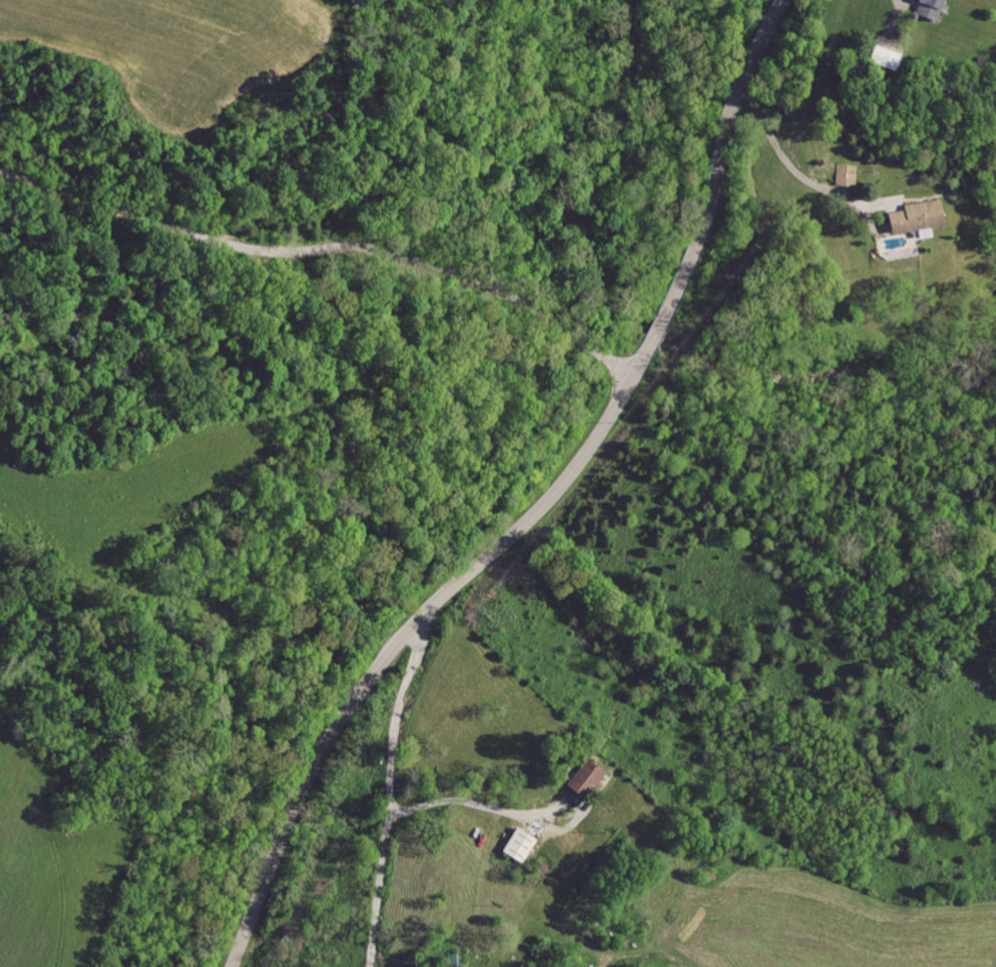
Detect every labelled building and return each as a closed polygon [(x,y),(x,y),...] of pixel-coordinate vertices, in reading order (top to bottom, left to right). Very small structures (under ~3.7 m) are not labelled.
[(915,1),(919,3),(915,15),(937,22),(941,7),(942,7),(945,0),(915,0),(915,1)] [(837,186),(858,187),(859,166),(838,165),(837,186)] [(944,226),(940,200),(903,206),(904,211),(886,214),(889,234),(944,226)] [(565,786),(583,801),(604,775),(586,760),(565,786)] [(524,864),(538,840),(516,828),(503,852),(524,864)]
